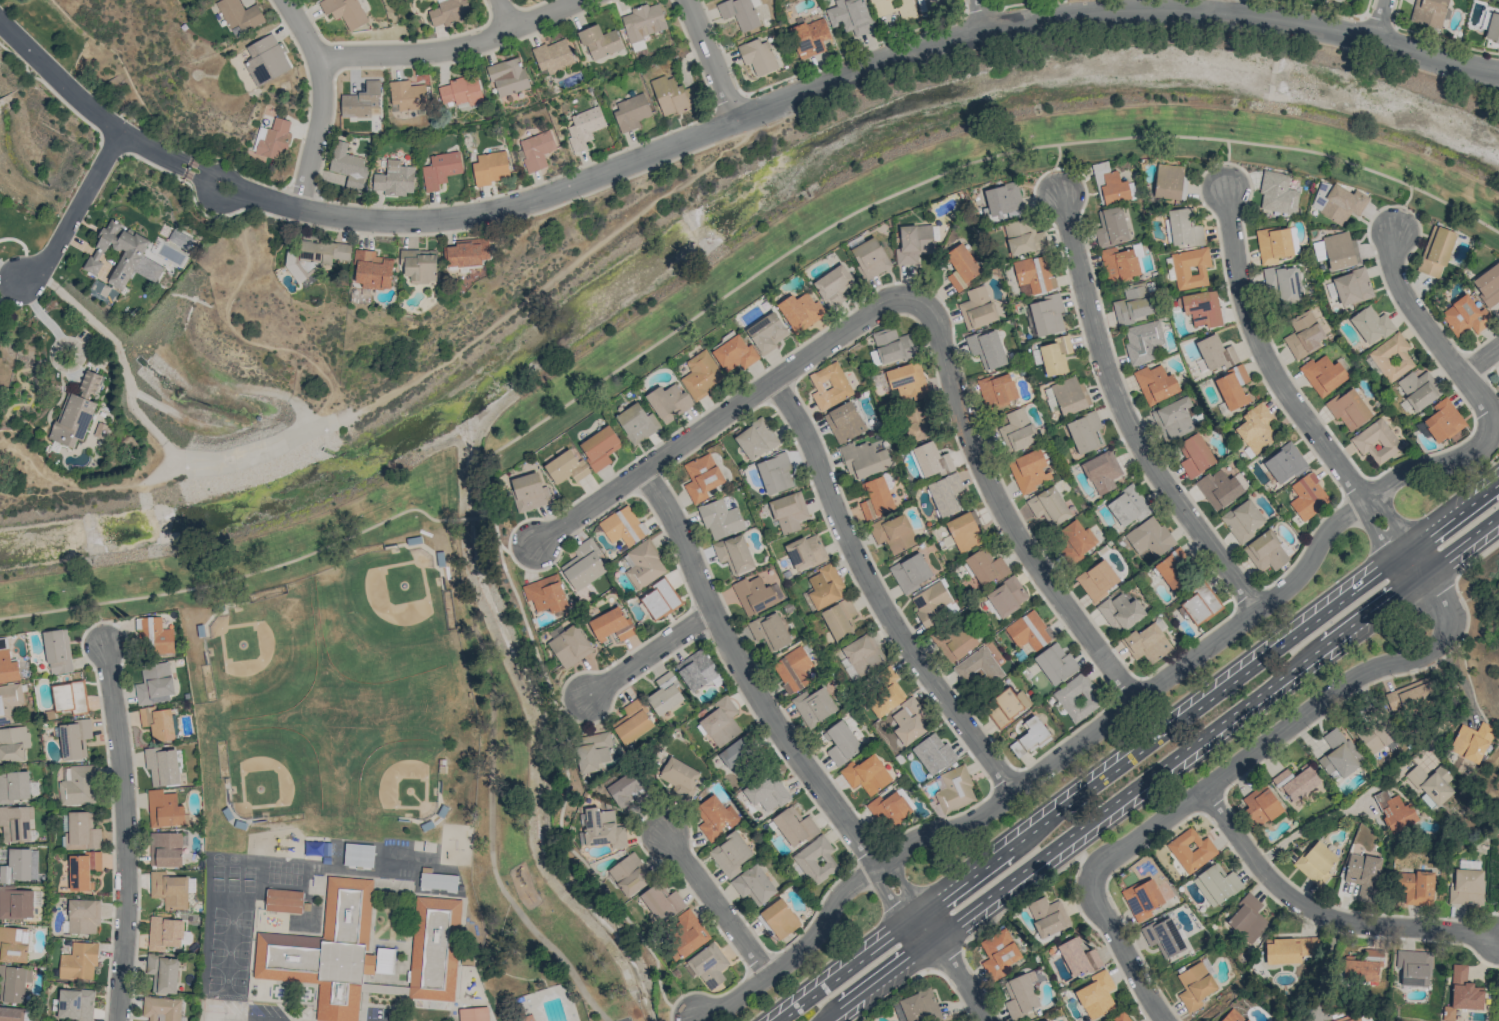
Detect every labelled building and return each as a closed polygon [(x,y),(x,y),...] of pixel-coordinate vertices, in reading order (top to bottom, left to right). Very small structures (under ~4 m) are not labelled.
[(243,10),(238,0),(219,0),(216,1),(228,30),(240,25),(243,31),(264,22),(257,3),(243,10)] [(349,31),(368,21),(357,0),(324,0),(321,2),(331,22),(341,16),(349,31)] [(432,27),(443,23),(444,25),(471,17),(466,0),(436,0),(438,7),(427,10),(432,27)] [(733,15),(741,33),(760,25),(750,0),(730,0),(716,6),(722,20),(733,15)] [(830,28),(842,24),(845,32),(851,30),(853,37),(874,31),(864,0),(833,0),(835,6),(824,9),(830,28)] [(919,11),(952,4),(951,0),(917,0),(919,11)] [(1410,21),(1440,30),(1448,0),(1415,0),(1410,21)] [(667,29),(658,1),(630,10),(631,13),(620,16),(628,42),(667,29)] [(1491,12),(1483,39),(1498,44),(1498,14),(1491,12)] [(830,38),(825,18),(789,27),(797,59),(825,52),(822,40),(830,38)] [(576,31),(581,46),(587,44),(591,59),(622,50),(616,29),(601,34),(598,24),(576,31)] [(291,70),(274,33),(245,46),(251,59),(244,62),(255,87),(291,70)] [(532,50),(543,77),(575,64),(564,37),(532,50)] [(737,46),(743,65),(751,63),(755,76),(777,70),(767,37),(737,46)] [(645,47),(642,39),(630,44),(633,52),(645,47)] [(497,98),(529,88),(519,56),(487,66),(497,98)] [(483,100),(476,74),(437,85),(442,105),(453,101),(455,107),(483,100)] [(661,117),(690,109),(689,105),(699,103),(694,84),(676,89),(672,74),(650,80),(661,117)] [(370,116),(370,107),(380,107),(379,79),(365,80),(365,94),(340,94),(341,117),(370,116)] [(428,108),(425,84),(410,86),(409,80),(388,82),(391,105),(398,104),(398,111),(428,108)] [(611,104),(622,133),(640,126),(638,120),(652,115),(643,92),(611,104)] [(570,115),(573,125),(564,128),(573,154),(587,149),(585,142),(593,139),(590,131),(606,126),(599,105),(570,115)] [(529,173),(547,166),(543,154),(556,149),(549,130),(517,141),(529,173)] [(365,158),(345,153),(348,142),(335,140),(329,171),(347,175),(345,187),(362,190),(367,166),(364,166),(365,158)] [(476,154),(477,162),(471,163),(474,184),(510,180),(506,150),(476,154)] [(425,192),(439,191),(438,184),(447,182),(446,175),(462,173),(459,151),(429,155),(431,165),(421,166),(425,192)] [(372,190),(383,191),(382,194),(413,195),(414,166),(400,166),(400,160),(386,159),(386,173),(372,173),(372,190)] [(1131,200),(1127,180),(1119,182),(1117,170),(1109,171),(1107,162),(1093,164),(1100,205),(1131,200)] [(1185,199),(1186,175),(1183,175),(1183,165),(1156,164),(1155,198),(1185,199)] [(1299,191),(1287,189),(1290,174),(1263,170),(1259,193),(1262,193),(1260,209),(1295,214),(1299,191)] [(989,217),(1007,214),(1007,217),(1023,214),(1018,183),(984,188),(989,217)] [(1358,217),(1367,200),(1335,183),(1318,214),(1342,226),(1350,212),(1358,217)] [(1096,231),(1098,246),(1127,242),(1123,206),(1099,209),(1101,230),(1096,231)] [(1202,225),(1193,226),(1192,208),(1166,210),(1169,245),(1203,243),(1202,225)] [(1048,249),(1044,231),(1033,233),(1029,218),(1003,223),(1010,257),(1048,249)] [(150,238),(106,220),(91,256),(88,255),(81,269),(96,276),(102,262),(100,261),(107,245),(122,251),(108,284),(123,290),(131,271),(156,282),(163,266),(142,257),(150,238)] [(933,253),(932,224),(899,226),(900,248),(895,248),(896,264),(917,264),(917,254),(933,253)] [(1441,278),(1455,232),(1431,225),(1417,271),(1441,278)] [(1260,266),(1278,264),(1277,257),(1293,256),(1289,226),(1255,230),(1260,266)] [(1322,236),(1328,271),(1359,264),(1353,230),(1322,236)] [(849,248),(863,279),(890,267),(876,236),(849,248)] [(351,242),(301,237),(300,250),(287,249),(285,270),(293,271),(292,280),(310,282),(312,263),(334,265),(334,260),(349,261),(351,242)] [(483,265),(483,259),(490,259),(489,238),(455,240),(455,246),(444,247),(445,267),(483,265)] [(956,269),(945,277),(956,291),(982,271),(960,243),(945,255),(956,269)] [(1099,250),(1107,283),(1140,275),(1134,248),(1117,252),(1115,246),(1099,250)] [(1207,285),(1205,267),(1211,267),(1208,247),(1171,253),(1177,290),(1207,285)] [(393,258),(375,258),(375,250),(354,250),(353,283),(362,283),(361,288),(392,289),(393,258)] [(436,250),(399,250),(399,267),(404,267),(404,276),(411,276),(411,283),(437,282),(436,250)] [(1017,285),(1029,282),(1032,295),(1055,290),(1048,255),(1012,262),(1017,285)] [(1488,308),(1498,301),(1498,261),(1470,281),(1488,308)] [(841,292),(855,285),(844,264),(812,281),(828,310),(846,300),(841,292)] [(1262,270),(1265,291),(1277,289),(1279,305),(1300,302),(1295,265),(1262,270)] [(1332,277),(1339,306),(1373,298),(1366,268),(1332,277)] [(1112,301),(1116,323),(1153,316),(1146,282),(1123,287),(1125,299),(1112,301)] [(966,331),(997,320),(985,284),(965,291),(968,300),(957,303),(966,331)] [(1222,325),(1215,289),(1180,296),(1184,315),(1190,314),(1193,327),(1205,324),(1205,328),(1222,325)] [(792,294),(777,303),(794,334),(826,316),(818,300),(813,303),(807,292),(795,299),(792,294)] [(1493,321),(1483,307),(1478,310),(1466,293),(1438,312),(1455,335),(1469,325),(1475,334),(1493,321)] [(1064,330),(1060,312),(1063,311),(1059,294),(1027,302),(1036,337),(1064,330)] [(1378,317),(1369,304),(1348,319),(1367,345),(1381,335),(1383,338),(1396,329),(1384,313),(1378,317)] [(744,329),(760,354),(790,336),(774,311),(744,329)] [(1295,361),(1320,347),(1317,342),(1325,337),(1310,311),(1289,323),(1294,332),(1282,338),(1295,361)] [(1164,344),(1158,320),(1124,328),(1127,343),(1125,343),(1130,366),(1155,360),(1152,346),(1164,344)] [(917,354),(911,332),(897,337),(894,326),(871,333),(876,350),(870,352),(874,367),(917,354)] [(998,328),(966,338),(971,356),(978,353),(984,371),(1009,363),(998,328)] [(1389,384),(1414,365),(1404,351),(1410,347),(1398,331),(1367,354),(1389,384)] [(1231,344),(1223,348),(1216,333),(1195,342),(1208,371),(1222,365),(1223,367),(1239,361),(1231,344)] [(738,365),(741,369),(759,359),(750,344),(746,346),(738,334),(711,350),(724,373),(738,365)] [(1040,346),(1045,376),(1067,373),(1064,354),(1072,353),(1069,335),(1052,337),(1053,343),(1040,346)] [(1041,363),(1039,346),(1031,348),(1034,364),(1041,363)] [(694,401),(725,380),(704,348),(684,362),(690,371),(679,379),(694,401)] [(1298,368),(1320,398),(1349,377),(1337,361),(1332,365),(1324,354),(1313,362),(1311,359),(1298,368)] [(854,394),(836,360),(808,375),(816,392),(811,394),(820,411),(854,394)] [(884,371),(890,393),(896,391),(899,403),(928,396),(920,362),(884,371)] [(1148,406),(1180,391),(1172,373),(1166,376),(1160,364),(1148,370),(1146,366),(1132,372),(1148,406)] [(1215,375),(1226,411),(1247,405),(1240,384),(1248,382),(1243,366),(1215,375)] [(102,375),(86,370),(78,394),(94,399),(102,375)] [(1425,371),(1417,378),(1411,371),(1395,383),(1417,412),(1442,393),(1425,371)] [(1018,400),(1010,373),(993,378),(992,375),(976,380),(985,410),(1018,400)] [(1063,417),(1092,405),(1082,382),(1078,383),(1074,375),(1050,385),(1063,417)] [(660,385),(645,395),(663,425),(694,405),(685,391),(681,393),(675,383),(663,390),(660,385)] [(1349,432),(1372,415),(1352,387),(1339,396),(1337,394),(1324,404),(1335,419),(1339,417),(1349,432)] [(74,447),(77,439),(84,441),(96,401),(65,392),(50,440),(74,447)] [(1195,429),(1186,408),(1192,406),(1187,395),(1153,410),(1167,442),(1195,429)] [(1465,427),(1448,396),(1431,406),(1435,413),(1422,420),(1436,444),(1465,427)] [(866,432),(852,401),(823,413),(837,444),(866,432)] [(1273,419),(1262,401),(1240,415),(1245,422),(1236,427),(1252,454),(1277,439),(1267,423),(1273,419)] [(614,416),(633,446),(661,428),(652,412),(646,416),(637,402),(614,416)] [(898,414),(911,443),(936,432),(923,403),(898,414)] [(1006,413),(1009,423),(998,427),(1008,453),(1038,442),(1024,406),(1006,413)] [(1078,455),(1104,445),(1098,430),(1102,428),(1095,411),(1065,422),(1078,455)] [(1377,466),(1402,448),(1381,417),(1348,439),(1361,458),(1368,452),(1377,466)] [(734,433),(747,461),(778,446),(765,418),(734,433)] [(611,462),(607,455),(622,446),(609,425),(577,445),(595,472),(611,462)] [(1189,457),(1179,463),(1188,479),(1216,463),(1198,432),(1180,442),(1189,457)] [(912,448),(922,478),(941,471),(942,474),(955,469),(948,452),(939,456),(933,440),(912,448)] [(886,448),(874,452),(871,442),(854,446),(853,442),(840,446),(850,480),(892,468),(886,448)] [(1308,466),(1291,442),(1262,461),(1279,486),(1308,466)] [(575,483),(591,472),(581,458),(577,460),(569,448),(542,466),(555,485),(570,475),(575,483)] [(1020,495),(1036,489),(1035,485),(1051,479),(1048,469),(1047,469),(1040,449),(1007,460),(1020,495)] [(1080,463),(1096,497),(1116,488),(1111,479),(1122,474),(1110,449),(1080,463)] [(724,482),(710,452),(683,465),(691,481),(683,485),(693,505),(708,497),(705,491),(724,482)] [(755,462),(766,495),(793,487),(788,471),(792,469),(786,452),(755,462)] [(1214,512),(1245,492),(1234,475),(1227,479),(1220,467),(1195,482),(1214,512)] [(1289,502),(1303,522),(1331,501),(1309,471),(1290,486),(1297,496),(1289,502)] [(518,512),(551,503),(546,484),(541,486),(537,472),(510,479),(518,512)] [(963,489),(956,472),(926,485),(940,518),(962,508),(956,493),(963,489)] [(866,501),(860,503),(866,519),(895,509),(883,475),(859,484),(866,501)] [(1150,510),(1134,484),(1105,502),(1121,528),(1150,510)] [(1035,518),(1042,514),(1051,528),(1071,515),(1052,485),(1025,501),(1035,518)] [(800,530),(798,521),(809,517),(800,491),(769,501),(780,536),(800,530)] [(1220,517),(1240,545),(1254,535),(1251,531),(1265,521),(1248,497),(1220,517)] [(745,530),(737,506),(726,510),(722,498),(699,506),(711,541),(745,530)] [(627,503),(597,524),(611,544),(620,537),(627,547),(648,533),(627,503)] [(944,523),(959,553),(984,541),(969,511),(944,523)] [(917,544),(904,513),(884,521),(882,519),(868,525),(876,545),(885,541),(891,555),(917,544)] [(1174,544),(1154,514),(1124,535),(1136,554),(1147,547),(1154,558),(1174,544)] [(1089,528),(1083,531),(1076,519),(1054,533),(1061,544),(1058,546),(1068,564),(1099,545),(1089,528)] [(1259,571),(1269,564),(1273,570),(1292,556),(1270,527),(1242,548),(1259,571)] [(784,544),(794,572),(827,560),(818,532),(784,544)] [(711,544),(718,563),(726,560),(732,576),(755,567),(742,533),(711,544)] [(575,592),(607,571),(594,550),(597,548),(590,537),(572,548),(577,556),(559,567),(575,592)] [(626,552),(634,565),(624,572),(637,591),(668,570),(647,538),(626,552)] [(964,558),(981,588),(1010,572),(1000,556),(992,560),(984,547),(964,558)] [(1181,569),(1190,562),(1178,547),(1153,566),(1174,593),(1189,581),(1181,569)] [(903,594),(933,577),(919,551),(888,568),(903,594)] [(1075,577),(1091,602),(1121,583),(1104,558),(1075,577)] [(808,593),(815,610),(847,596),(831,562),(816,569),(818,573),(807,578),(813,591),(808,593)] [(535,612),(549,608),(551,613),(568,607),(557,574),(521,585),(526,601),(531,599),(535,612)] [(731,584),(746,617),(784,600),(776,582),(764,588),(759,575),(748,580),(746,577),(731,584)] [(1030,599),(1014,576),(984,594),(1000,619),(1030,599)] [(639,596),(654,619),(680,603),(665,579),(639,596)] [(952,602),(940,580),(908,598),(925,629),(939,622),(934,613),(952,602)] [(1222,608),(1205,583),(1177,602),(1194,627),(1222,608)] [(1136,599),(1128,603),(1121,592),(1098,605),(1115,635),(1146,616),(1136,599)] [(851,617),(856,614),(849,598),(820,610),(834,642),(857,632),(851,617)] [(635,634),(621,605),(587,621),(598,641),(615,633),(619,642),(635,634)] [(1034,651),(1054,637),(1033,608),(1003,629),(1018,649),(1027,642),(1034,651)] [(791,643),(776,610),(747,624),(755,641),(764,637),(771,652),(791,643)] [(139,617),(139,654),(173,653),(173,628),(162,629),(161,617),(139,617)] [(1120,639),(1134,660),(1143,655),(1150,665),(1173,649),(1154,621),(1137,633),(1135,629),(1120,639)] [(565,670),(593,650),(574,623),(546,643),(565,670)] [(968,628),(961,632),(955,623),(933,636),(948,663),(978,645),(968,628)] [(73,671),(66,628),(41,632),(49,675),(73,671)] [(841,648),(857,677),(886,661),(870,632),(841,648)] [(7,637),(0,638),(0,683),(20,680),(17,660),(10,661),(7,637)] [(1065,655),(1056,641),(1032,658),(1053,687),(1080,668),(1069,652),(1065,655)] [(813,665),(800,645),(770,664),(790,695),(810,681),(804,671),(813,665)] [(1006,675),(983,645),(952,667),(965,686),(981,675),(990,687),(1006,675)] [(691,693),(720,674),(702,647),(673,667),(691,693)] [(134,684),(137,706),(154,704),(153,697),(173,695),(170,662),(141,665),(143,683),(134,684)] [(906,698),(894,682),(898,678),(891,667),(875,678),(883,688),(864,701),(877,719),(906,698)] [(673,683),(676,680),(670,670),(654,680),(659,689),(645,698),(657,717),(684,700),(673,683)] [(1094,687),(1082,670),(1051,694),(1075,724),(1100,705),(1089,691),(1094,687)] [(1437,697),(1428,676),(1389,693),(1398,714),(1437,697)] [(87,710),(84,682),(52,685),(55,713),(87,710)] [(14,723),(13,707),(23,706),(21,683),(0,686),(0,725),(14,723)] [(807,695),(805,691),(790,700),(807,728),(838,710),(823,686),(807,695)] [(986,714),(998,729),(1031,703),(1024,695),(1023,696),(1020,691),(1014,695),(1007,687),(990,701),(995,707),(986,714)] [(738,712),(726,694),(706,708),(710,713),(698,721),(717,749),(741,732),(731,717),(738,712)] [(623,745),(654,727),(637,698),(621,708),(626,715),(611,724),(623,745)] [(1355,733),(1372,756),(1399,736),(1377,705),(1361,716),(1367,724),(1355,733)] [(139,708),(141,726),(151,726),(152,742),(174,740),(171,708),(155,710),(155,706),(139,708)] [(1050,737),(1035,714),(1021,724),(1027,732),(1008,745),(1018,759),(1050,737)] [(836,767),(862,750),(843,719),(825,730),(834,746),(826,751),(836,767)] [(92,738),(91,720),(59,722),(62,761),(87,759),(85,739),(92,738)] [(1496,728),(1481,721),(1476,731),(1461,724),(1449,750),(1478,765),(1496,728)] [(1327,775),(1336,770),(1341,778),(1363,763),(1339,725),(1322,736),(1331,751),(1317,760),(1327,775)] [(24,761),(24,748),(29,748),(27,726),(0,728),(0,762),(24,761)] [(599,772),(598,763),(610,760),(607,748),(612,746),(609,731),(573,739),(580,776),(599,772)] [(957,759),(947,742),(942,745),(935,733),(911,747),(929,776),(957,759)] [(752,762),(743,740),(719,750),(729,772),(752,762)] [(179,785),(177,748),(147,749),(149,786),(179,785)] [(892,780),(873,753),(856,765),(853,761),(839,771),(852,789),(859,784),(869,796),(892,780)] [(692,792),(701,770),(668,757),(659,779),(692,792)] [(938,774),(944,789),(932,793),(935,801),(930,803),(936,817),(976,801),(970,787),(972,786),(964,764),(938,774)] [(1271,778),(1290,804),(1321,783),(1308,764),(1292,775),(1286,767),(1271,778)] [(1417,764),(1403,776),(1434,810),(1454,791),(1445,782),(1452,776),(1441,764),(1428,776),(1417,764)] [(96,804),(94,765),(69,765),(70,781),(58,781),(59,806),(96,804)] [(606,787),(619,809),(636,799),(638,801),(648,795),(633,770),(606,787)] [(14,799),(30,799),(29,771),(0,772),(0,804),(14,803),(14,799)] [(792,798),(771,771),(746,791),(764,814),(776,805),(778,808),(792,798)] [(1254,830),(1283,809),(1263,783),(1241,799),(1248,808),(1241,813),(1254,830)] [(176,793),(163,793),(163,789),(148,790),(149,827),(185,825),(184,805),(177,806),(176,793)] [(1391,835),(1419,821),(1410,803),(1403,806),(1397,794),(1389,799),(1385,789),(1373,795),(1383,815),(1382,816),(1391,835)] [(866,804),(885,831),(912,812),(897,790),(882,800),(879,795),(866,804)] [(710,843),(724,833),(722,831),(740,819),(730,804),(724,808),(714,794),(694,808),(703,821),(697,825),(710,843)] [(809,815),(800,819),(792,805),(772,817),(790,849),(819,832),(809,815)] [(2,826),(3,842),(30,841),(29,806),(0,807),(0,826),(2,826)] [(614,810),(599,811),(598,807),(582,808),(585,846),(612,843),(612,849),(627,847),(625,826),(615,826),(614,810)] [(91,812),(69,812),(69,833),(64,833),(64,849),(101,849),(101,828),(92,828),(91,812)] [(1201,841),(1191,826),(1166,844),(1187,875),(1218,853),(1207,836),(1201,841)] [(708,849),(727,880),(743,870),(739,864),(753,856),(737,831),(708,849)] [(183,866),(182,832),(149,833),(150,867),(183,866)] [(834,850),(823,834),(790,857),(812,887),(839,869),(829,854),(834,850)] [(1293,863),(1320,888),(1331,877),(1325,872),(1338,859),(1316,838),(1293,863)] [(343,866),(373,867),(374,845),(344,844),(343,866)] [(8,848),(8,865),(0,865),(0,881),(33,882),(33,849),(8,848)] [(607,868),(624,898),(653,882),(636,852),(607,868)] [(1382,859),(1349,852),(1344,881),(1360,884),(1357,901),(1374,904),(1382,859)] [(742,898),(747,894),(757,907),(777,891),(755,862),(729,882),(742,898)] [(1243,886),(1232,870),(1225,875),(1216,862),(1191,879),(1212,908),(1243,886)] [(1448,903),(1483,904),(1483,869),(1454,869),(1454,886),(1448,886),(1448,903)] [(167,876),(167,871),(150,871),(150,897),(164,898),(163,909),(187,910),(188,877),(167,876)] [(1432,906),(1433,872),(1403,872),(1402,905),(1432,906)] [(457,890),(457,874),(420,873),(420,889),(457,890)] [(1164,903),(1151,876),(1121,891),(1136,923),(1152,915),(1149,910),(1164,903)] [(368,947),(358,1020),(327,1020),(317,1020),(319,984),(253,978),(259,931),(321,938),(324,909),(328,878),(374,881),(368,947)] [(667,896),(656,882),(638,897),(660,924),(685,904),(674,890),(667,896)] [(33,919),(34,890),(15,889),(16,886),(0,886),(0,917),(33,919)] [(265,911),(302,912),(303,891),(266,889),(265,911)] [(1224,922),(1251,944),(1269,923),(1257,912),(1263,904),(1249,893),(1224,922)] [(776,943),(801,924),(780,897),(755,916),(776,943)] [(1059,899),(1047,904),(1044,897),(1026,905),(1041,939),(1070,926),(1059,899)] [(99,900),(68,899),(67,933),(99,934),(99,900)] [(419,900),(463,902),(455,1004),(411,1001),(419,900)] [(710,937),(688,909),(664,928),(673,939),(663,947),(676,964),(710,937)] [(1186,948),(1169,915),(1141,929),(1150,947),(1156,943),(1164,959),(1186,948)] [(165,947),(182,947),(183,919),(149,918),(148,951),(165,952),(165,947)] [(30,928),(0,927),(0,961),(29,962),(30,928)] [(1022,958),(1006,928),(979,943),(988,959),(981,962),(992,982),(1004,975),(1001,969),(1022,958)] [(1094,948),(1082,953),(1075,937),(1056,946),(1072,978),(1102,965),(1094,948)] [(1319,955),(1318,937),(1265,939),(1266,964),(1301,963),(1301,956),(1319,955)] [(96,943),(71,942),(71,954),(60,954),(58,978),(95,980),(96,943)] [(719,971),(729,964),(713,942),(682,965),(692,978),(698,974),(709,990),(725,979),(719,971)] [(1365,959),(1342,960),(1342,981),(1381,980),(1380,950),(1365,950),(1365,959)] [(1401,986),(1429,986),(1430,951),(1396,951),(1396,968),(1402,968),(1401,986)] [(177,994),(178,956),(147,955),(146,972),(154,972),(154,993),(177,994)] [(1199,1000),(1218,988),(1210,974),(1214,972),(1205,957),(1176,976),(1185,990),(1177,995),(1189,1013),(1202,1005),(1199,1000)] [(1451,1006),(1442,1006),(1442,1020),(1454,1020),(1454,1008),(1482,1009),(1483,985),(1466,985),(1467,965),(1452,964),(1451,1006)] [(25,981),(31,982),(32,968),(0,966),(0,1001),(24,1003),(25,981)] [(1115,988),(1105,968),(1089,976),(1092,982),(1074,991),(1089,1020),(1115,1007),(1107,992),(1115,988)] [(1030,982),(1037,980),(1033,970),(1007,980),(1014,998),(1004,1002),(1011,1019),(1040,1007),(1030,982)] [(905,1020),(921,1020),(940,1014),(930,987),(897,999),(905,1020)] [(93,1020),(93,990),(59,989),(58,1020),(93,1020)] [(145,997),(143,1017),(150,1017),(150,1020),(180,1020),(181,999),(145,997)] [(1233,1006),(1219,1020),(1248,1020),(1233,1006)] [(0,1007),(0,1020),(22,1020),(23,1008),(0,1007)] [(459,1020),(488,1020),(488,1007),(459,1008),(459,1020)] [(1122,1010),(1110,1020),(1131,1020),(1122,1010)] [(1358,1012),(1330,1020),(1361,1020),(1358,1012)]
